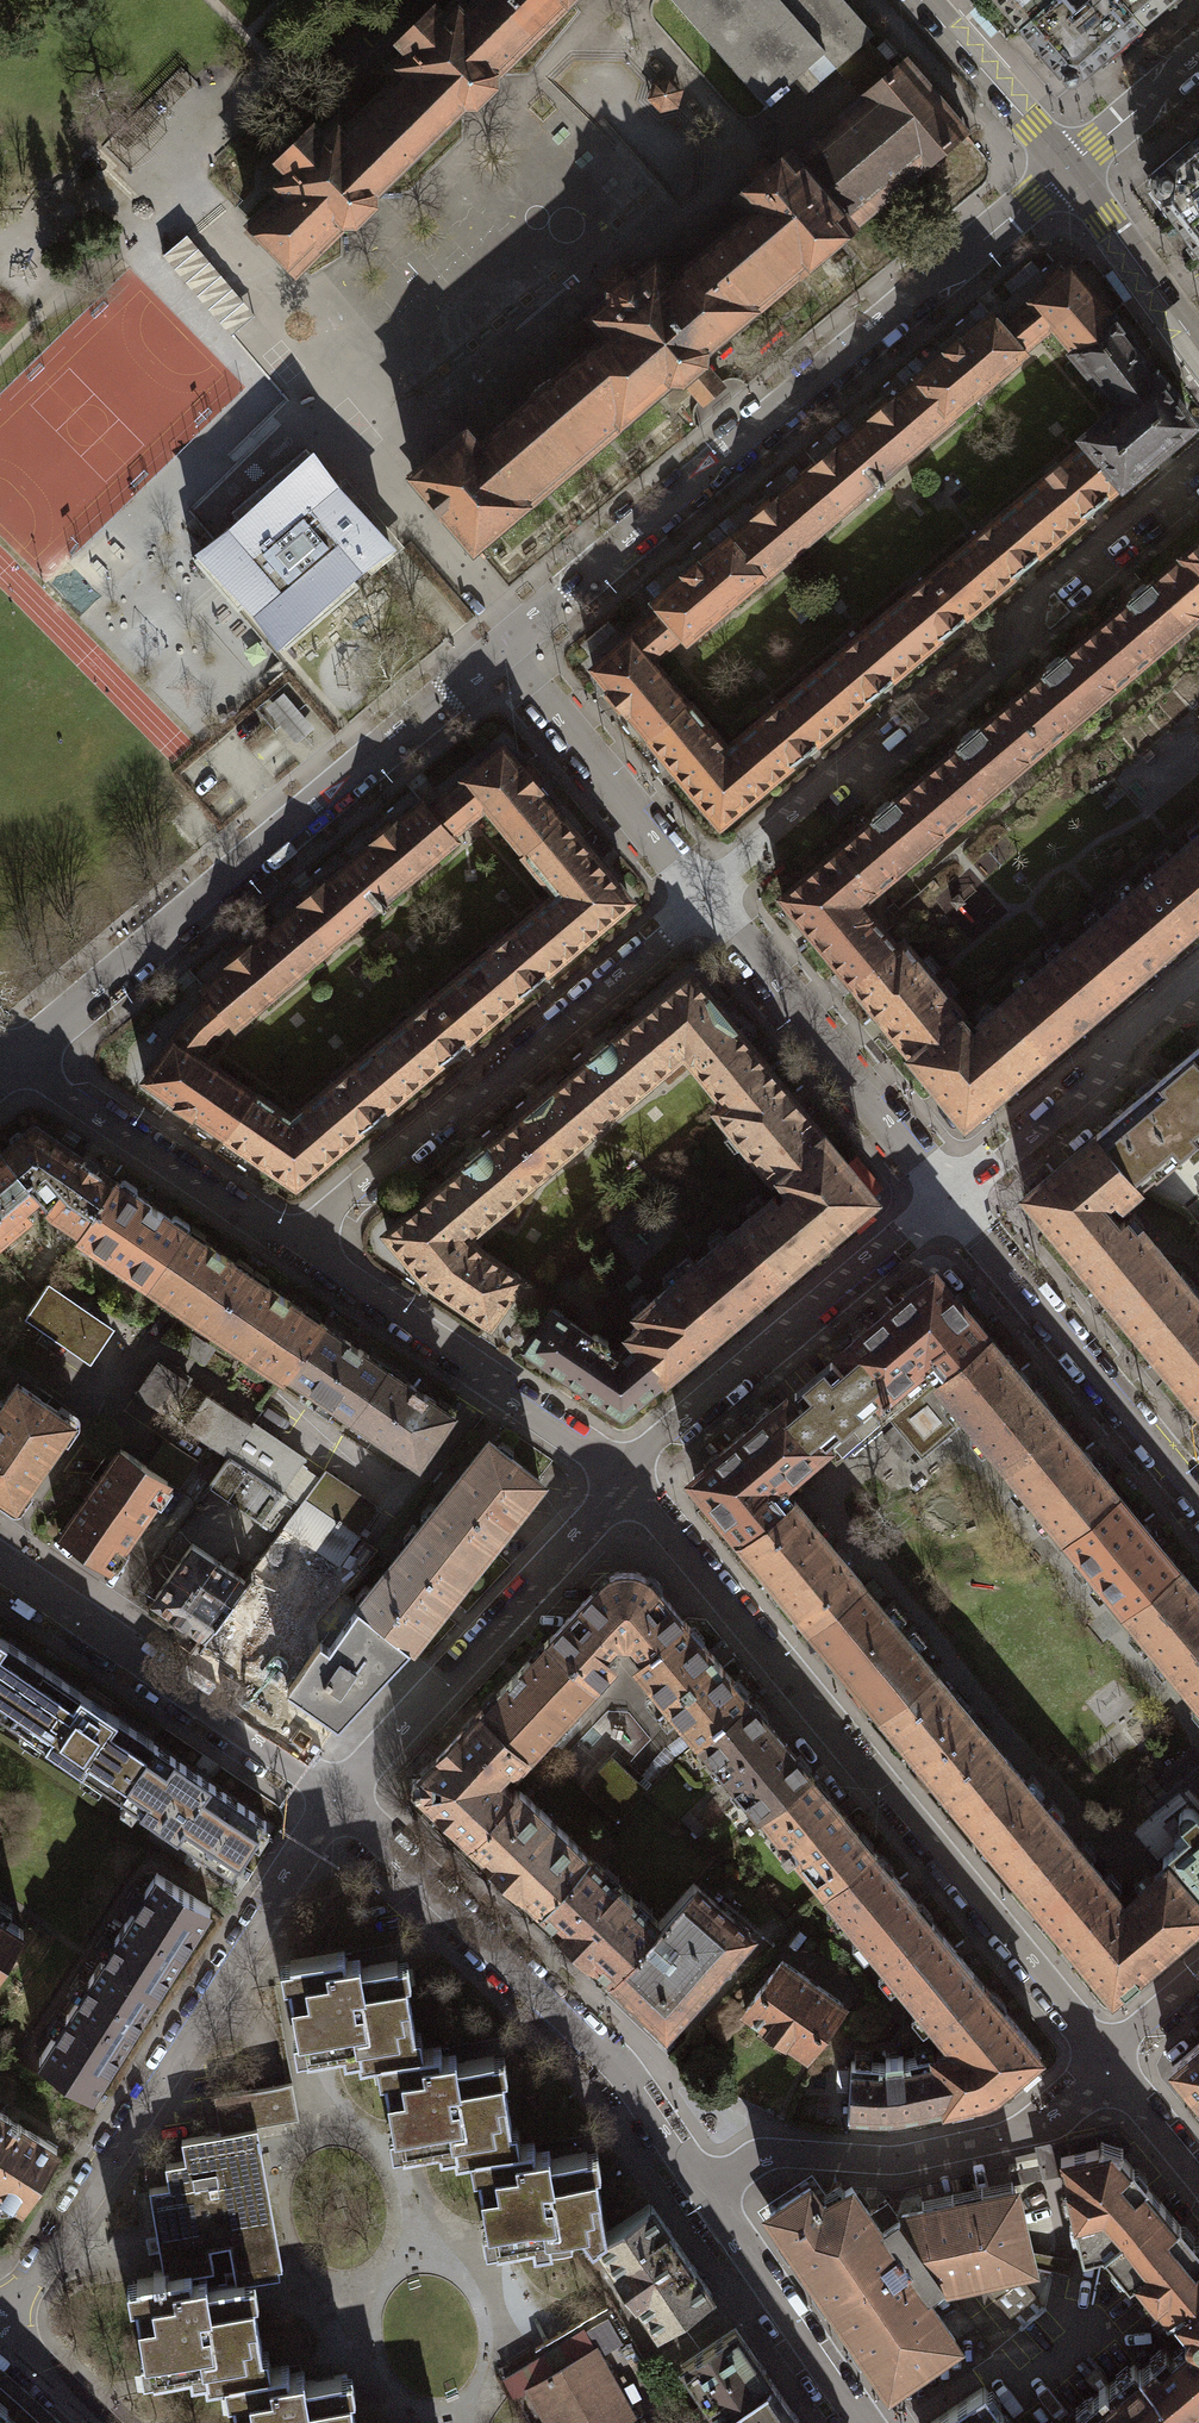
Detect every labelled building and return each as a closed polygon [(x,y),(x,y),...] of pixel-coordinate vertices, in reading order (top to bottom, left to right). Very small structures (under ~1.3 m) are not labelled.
[(281,162),(288,170),(271,186),(280,196),(251,224),(297,271),(343,225),(355,225),(376,205),(375,193),(464,107),(476,107),(495,88),(496,74),(572,0),(480,0),(468,12),(459,2),(442,18),(435,11),(401,44),(408,52),(392,68),(401,78),(348,130),(338,121),(322,137),(314,129),(281,162)] [(835,69),(868,40),(874,35),(844,0),(672,0),(765,105),(768,103),(770,106),(790,89),(787,86),(800,75),(812,88),(812,89),(835,69)] [(1021,29),(1054,0),(996,0),(1021,29)] [(1077,2),(1076,0),(1054,0),(1021,29),(1020,30),(1035,47),(1036,46),(1062,77),(1064,77),(1064,81),(1067,85),(1075,86),(1079,82),(1080,78),(1083,78),(1143,27),(1142,26),(1119,0),(1080,0),(1077,2)] [(1172,0),(1119,0),(1142,26),(1172,0)] [(876,49),(868,40),(835,69),(864,101),(896,72),(887,62),(899,52),(887,39),(876,49)] [(474,548),(670,381),(684,381),(704,364),(705,352),(965,132),(907,63),(896,72),(864,101),(795,159),(791,155),(740,200),(751,214),(672,281),(656,263),(639,278),(626,277),(610,291),(609,303),(591,319),(607,337),(479,445),(467,431),(413,477),(474,548)] [(812,88),(800,75),(787,86),(790,89),(770,106),(768,103),(765,105),(777,118),(812,88)] [(681,91),(670,79),(654,83),(650,98),(661,110),(676,106),(681,91)] [(1167,162),(1166,167),(1161,169),(1156,172),(1153,177),(1152,182),(1152,188),(1154,193),(1158,197),(1163,200),(1162,204),(1198,254),(1198,136),(1167,162)] [(163,255),(174,268),(196,249),(184,236),(163,255)] [(196,249),(174,268),(232,334),(253,315),(196,249)] [(1052,325),(1072,349),(1110,314),(1071,269),(1015,316),(1036,339),(1052,325)] [(1113,397),(1122,390),(1149,368),(1150,367),(1134,345),(1133,346),(1110,314),(1072,349),(1113,397)] [(917,378),(919,380),(951,417),(1024,354),(1022,351),(1036,339),(1015,316),(1002,327),(991,315),(962,340),(959,337),(944,351),(946,353),(917,378)] [(721,383),(704,364),(684,381),(701,400),(711,391),(721,383)] [(1088,437),(1091,441),(1125,480),(1148,460),(1153,460),(1158,458),(1162,455),(1164,450),(1165,445),(1190,424),(1149,368),(1122,390),(1131,400),(1088,437)] [(952,418),(951,417),(919,380),(890,404),(887,401),(872,413),(875,417),(846,442),(879,480),(952,418)] [(1048,477),(1020,501),(1053,540),(1125,480),(1091,441),(1062,466),(1060,463),(1046,475),(1048,477)] [(835,518),(879,480),(846,442),(802,479),(835,518)] [(390,546),(305,449),(232,512),(238,520),(193,558),(238,610),(245,603),(286,650),(360,585),(353,578),(390,546)] [(762,580),(835,518),(802,479),(773,504),(769,500),(755,512),(758,516),(729,541),(761,578),(762,580)] [(1020,501),(949,561),(982,600),(1053,540),(1020,501)] [(687,640),(761,578),(729,541),(727,539),(699,562),(697,560),(681,573),(683,576),(654,601),(661,610),(648,621),(669,645),(682,634),(687,640)] [(1184,557),(1198,575),(1198,544),(1184,557)] [(1184,557),(1153,583),(1152,581),(1127,602),(1129,604),(1098,630),(1133,671),(1198,615),(1198,575),(1184,557)] [(949,561),(888,613),(922,652),(982,600),(949,561)] [(888,613),(818,673),(851,712),(922,652),(888,613)] [(652,659),(669,645),(648,621),(593,668),(612,691),(608,694),(621,711),(625,708),(648,735),(686,701),(652,659)] [(1013,702),(1048,743),(1133,671),(1098,630),(1068,656),(1066,654),(1041,675),(1043,676),(1013,702)] [(818,673),(738,741),(771,780),(851,712),(818,673)] [(727,750),(686,701),(648,735),(720,823),(771,780),(738,741),(727,750)] [(927,774),(963,815),(1048,743),(1013,702),(982,728),(981,726),(956,746),(958,748),(927,774)] [(468,821),(486,806),(522,850),(560,816),(536,787),(540,783),(527,767),(523,771),(503,746),(445,795),(468,821)] [(963,815),(927,774),(897,800),(896,798),(871,819),(872,821),(842,846),(877,888),(963,815)] [(451,835),(468,821),(445,795),(429,809),(422,801),(392,826),(389,822),(374,835),(378,839),(349,863),(382,902),(456,840),(451,835)] [(522,850),(558,894),(547,902),(580,941),(631,899),(560,816),(522,850)] [(1192,929),(1198,923),(1198,836),(1149,878),(1192,929)] [(877,888),(842,846),(782,897),(842,971),(849,978),(855,986),(897,947),(884,932),(860,903),(877,888)] [(309,964),(382,902),(349,863),(320,888),(316,884),(302,896),(305,900),(276,925),(309,964)] [(1077,939),(1120,989),(1192,929),(1149,878),(1077,939)] [(547,902),(467,970),(501,1009),(580,941),(547,902)] [(203,987),(211,997),(191,1014),(211,1034),(229,1019),(236,1026),(309,964),(276,925),(247,949),(244,945),(229,958),(233,962),(203,987)] [(1006,999),(1049,1050),(1120,989),(1077,939),(1006,999)] [(897,947),(855,986),(914,1056),(961,1018),(964,1015),(904,941),(897,947)] [(467,970),(388,1038),(421,1077),(501,1009),(467,970)] [(667,1066),(684,1052),(724,1102),(725,1102),(766,1066),(691,975),(632,1025),(667,1066)] [(961,1018),(914,1056),(912,1057),(965,1122),(1049,1050),(1006,999),(979,1023),(984,1030),(973,1039),(971,1036),(974,1033),(961,1018)] [(253,1092),(196,1053),(204,1043),(211,1034),(191,1014),(181,1027),(174,1037),(144,1080),(176,1101),(174,1104),(192,1116),(194,1114),(224,1134),(253,1092)] [(632,1025),(570,1077),(605,1119),(667,1066),(632,1025)] [(388,1038),(308,1105),(341,1144),(421,1077),(388,1038)] [(1103,1128),(1096,1135),(1140,1186),(1141,1187),(1149,1180),(1155,1175),(1157,1178),(1185,1154),(1194,1164),(1198,1160),(1198,1047),(1103,1128)] [(825,1138),(766,1066),(725,1102),(724,1102),(716,1110),(776,1182),(779,1179),(778,1177),(825,1138)] [(570,1077),(508,1130),(543,1171),(605,1119),(570,1077)] [(306,1104),(290,1117),(253,1092),(224,1134),(295,1183),(341,1144),(308,1105),(306,1104)] [(79,1231),(114,1180),(33,1124),(2,1151),(40,1195),(38,1197),(52,1213),(79,1231)] [(481,1224),(543,1171),(508,1130),(445,1183),(481,1224)] [(1026,1195),(1078,1259),(1120,1225),(1104,1206),(1114,1198),(1120,1204),(1140,1186),(1096,1135),(1026,1195)] [(782,1277),(875,1198),(825,1138),(778,1177),(779,1179),(790,1192),(780,1201),(776,1196),(739,1227),(782,1277)] [(30,1216),(24,1209),(38,1197),(40,1195),(2,1151),(0,1153),(0,1241),(30,1216)] [(186,1230),(114,1180),(79,1231),(77,1235),(149,1284),(186,1230)] [(480,1250),(468,1235),(481,1224),(445,1183),(386,1233),(425,1278),(489,1323),(520,1278),(480,1250)] [(1078,1259),(1137,1331),(1189,1288),(1139,1228),(1134,1232),(1125,1221),(1120,1225),(1078,1259)] [(739,1227),(683,1275),(701,1295),(695,1300),(720,1330),(782,1277),(739,1227)] [(250,1274),(186,1230),(149,1284),(213,1328),(250,1274)] [(937,1379),(988,1338),(935,1272),(794,1392),(804,1404),(796,1410),(825,1444),(833,1438),(846,1453),(886,1417),(935,1377),(937,1379)] [(323,1323),(250,1274),(213,1328),(285,1377),(288,1373),(323,1323)] [(634,1342),(635,1341),(665,1377),(720,1330),(695,1300),(701,1295),(683,1275),(638,1312),(638,1314),(643,1320),(632,1329),(631,1332),(631,1335),(631,1337),(634,1342)] [(111,1328),(47,1285),(26,1315),(90,1358),(111,1328)] [(1195,1402),(1198,1399),(1198,1300),(1189,1288),(1137,1331),(1195,1402)] [(525,1346),(623,1413),(665,1377),(635,1341),(634,1342),(619,1354),(609,1347),(610,1344),(609,1340),(597,1333),(594,1333),(591,1335),(551,1308),(525,1346)] [(323,1323),(288,1373),(352,1417),(386,1367),(323,1323)] [(935,1377),(886,1417),(921,1459),(969,1420),(1007,1464),(1058,1422),(988,1338),(937,1379),(935,1377)] [(168,1416),(190,1384),(158,1362),(136,1394),(168,1416)] [(386,1367),(352,1417),(419,1462),(453,1413),(386,1367)] [(17,1383),(0,1409),(0,1492),(15,1502),(72,1421),(17,1383)] [(185,1428),(228,1457),(229,1458),(231,1455),(251,1426),(207,1396),(185,1428)] [(825,1444),(796,1410),(787,1398),(691,1479),(742,1540),(786,1505),(772,1489),(784,1478),(786,1480),(827,1446),(825,1444)] [(1007,1464),(1065,1537),(1117,1494),(1058,1422),(1007,1464)] [(253,1423),(251,1426),(231,1455),(282,1490),(304,1458),(253,1423)] [(541,1482),(489,1441),(423,1524),(476,1565),(541,1482)] [(170,1442),(151,1469),(168,1480),(167,1482),(179,1490),(199,1461),(170,1442)] [(108,1566),(167,1482),(168,1480),(151,1469),(121,1448),(61,1534),(108,1566)] [(279,1532),(284,1525),(301,1503),(282,1490),(231,1455),(229,1458),(228,1457),(210,1483),(262,1519),(261,1520),(279,1532)] [(305,1498),(358,1535),(378,1507),(325,1470),(305,1498)] [(1125,1609),(1177,1567),(1117,1494),(1065,1537),(1125,1609)] [(305,1498),(301,1503),(284,1525),(339,1563),(358,1535),(305,1498)] [(786,1505),(742,1540),(812,1626),(863,1584),(793,1499),(786,1505)] [(476,1565),(423,1524),(358,1606),(410,1648),(476,1565)] [(155,1598),(205,1632),(244,1579),(193,1544),(155,1598)] [(1198,1669),(1198,1594),(1177,1567),(1125,1609),(1184,1681),(1198,1669)] [(549,1638),(597,1683),(609,1670),(610,1656),(605,1652),(615,1642),(631,1642),(643,1656),(685,1622),(651,1581),(641,1574),(629,1570),(617,1571),(606,1576),(549,1638)] [(292,1604),(262,1584),(244,1579),(205,1632),(287,1689),(320,1641),(284,1616),(292,1604)] [(863,1584),(812,1626),(883,1712),(934,1670),(863,1584)] [(358,1606),(329,1648),(320,1641),(287,1689),(339,1725),(410,1648),(358,1606)] [(703,1737),(749,1700),(685,1622),(643,1656),(639,1659),(639,1670),(694,1737),(703,1737)] [(44,1666),(0,1636),(0,1712),(8,1718),(44,1666)] [(481,1711),(529,1755),(529,1756),(597,1683),(549,1638),(481,1711)] [(119,1794),(154,1741),(44,1666),(8,1718),(119,1794)] [(1184,1681),(1198,1699),(1198,1669),(1184,1681)] [(934,1670),(883,1712),(953,1797),(1004,1755),(934,1670)] [(750,1795),(765,1813),(811,1775),(749,1700),(703,1737),(717,1755),(713,1759),(746,1799),(750,1795)] [(469,1840),(514,1794),(498,1779),(509,1767),(513,1771),(529,1755),(481,1711),(422,1774),(417,1775),(412,1780),(412,1790),(418,1795),(423,1795),(469,1840)] [(154,1741),(119,1794),(230,1870),(266,1818),(154,1741)] [(1004,1755),(953,1797),(1023,1883),(1074,1841),(1004,1755)] [(647,1789),(612,1756),(582,1788),(618,1822),(647,1789)] [(811,1775),(765,1813),(764,1814),(788,1843),(780,1850),(787,1859),(795,1852),(825,1889),(873,1850),(811,1775)] [(542,1910),(588,1856),(519,1788),(514,1794),(469,1840),(542,1910)] [(1196,1810),(1192,1808),(1189,1807),(1185,1808),(1182,1810),(1180,1813),(1178,1816),(1178,1820),(1179,1823),(1189,1834),(1169,1851),(1161,1858),(1167,1865),(1198,1902),(1198,1814),(1196,1810)] [(1074,1841),(1023,1883),(1079,1951),(1099,1933),(1088,1921),(1114,1899),(1111,1894),(1115,1891),(1074,1841)] [(824,1890),(885,1963),(933,1924),(873,1850),(825,1889),(824,1890)] [(660,1923),(658,1922),(589,1855),(588,1856),(542,1910),(612,1978),(660,1923)] [(1079,1951),(1114,1992),(1121,1986),(1124,1991),(1140,1977),(1136,1973),(1198,1920),(1198,1902),(1167,1865),(1136,1892),(1140,1896),(1124,1910),(1114,1899),(1088,1921),(1099,1933),(1079,1951)] [(157,1873),(104,1956),(158,1990),(210,1907),(157,1873)] [(660,1923),(612,1978),(666,2029),(752,1933),(694,1882),(658,1922),(660,1923)] [(0,1915),(0,1966),(23,1930),(0,1915)] [(983,1986),(933,1924),(885,1963),(931,2020),(933,2022),(935,2023),(938,2023),(941,2021),(983,1986)] [(386,2056),(413,2051),(410,2034),(415,2034),(406,1980),(401,1981),(398,1960),(362,1966),(360,1957),(346,1960),(345,1951),(290,1960),(294,1981),(289,1982),(302,2057),(335,2052),(343,2050),(345,2058),(358,2056),(360,2064),(387,2060),(386,2056)] [(104,1956),(39,2058),(93,2092),(158,1990),(104,1956)] [(843,2003),(782,1959),(746,2008),(807,2053),(843,2003)] [(993,2095),(999,2090),(1020,2073),(1024,2077),(1040,2063),(1036,2059),(1041,2054),(983,1986),(941,2021),(963,2047),(935,2053),(946,2106),(951,2105),(953,2111),(973,2106),(972,2101),(986,2098),(993,2095)] [(1198,2099),(1198,2044),(1172,2067),(1198,2099)] [(413,2051),(386,2056),(387,2060),(390,2077),(385,2077),(392,2120),(394,2133),(400,2132),(403,2152),(425,2148),(440,2146),(441,2154),(455,2151),(456,2159),(481,2155),(480,2151),(510,2146),(507,2129),(512,2128),(503,2075),(497,2076),(494,2056),(457,2062),(456,2053),(442,2055),(441,2046),(413,2051)] [(946,2106),(935,2053),(904,2060),(903,2055),(885,2057),(885,2063),(852,2061),(848,2115),(869,2116),(883,2117),(899,2116),(913,2113),(946,2106)] [(220,2133),(254,2127),(299,2119),(293,2081),(222,2093),(227,2119),(218,2120),(220,2133)] [(3,2202),(17,2201),(22,2204),(57,2148),(0,2112),(0,2192),(3,2202)] [(155,2277),(190,2270),(191,2272),(213,2268),(209,2246),(229,2243),(233,2269),(224,2271),(226,2282),(244,2278),(245,2281),(280,2275),(254,2127),(220,2133),(182,2139),(182,2143),(186,2142),(189,2160),(165,2164),(166,2168),(169,2167),(173,2185),(149,2189),(150,2192),(154,2192),(167,2268),(154,2271),(155,2277)] [(1101,2137),(1099,2145),(1070,2151),(1063,2162),(1080,2242),(1083,2255),(1103,2251),(1162,2203),(1155,2195),(1148,2186),(1121,2153),(1123,2145),(1101,2137)] [(551,2234),(580,2229),(593,2246),(599,2242),(607,2236),(607,2235),(596,2171),(591,2172),(587,2151),(551,2157),(550,2149),(536,2151),(534,2142),(510,2146),(480,2151),(481,2155),(483,2172),(479,2173),(487,2221),(488,2228),(493,2227),(497,2248),(514,2245),(534,2242),(535,2250),(553,2247),(551,2234)] [(1164,2310),(1171,2319),(1198,2296),(1198,2248),(1162,2203),(1103,2251),(1130,2283),(1137,2277),(1164,2310)] [(712,2293),(651,2205),(607,2235),(607,2236),(599,2242),(618,2269),(616,2270),(637,2300),(638,2299),(659,2329),(712,2293)] [(234,2374),(260,2370),(258,2353),(262,2352),(254,2307),(253,2299),(248,2300),(245,2281),(244,2278),(226,2282),(208,2284),(206,2276),(192,2278),(191,2272),(190,2270),(155,2277),(137,2279),(141,2300),(136,2301),(145,2356),(151,2355),(154,2376),(190,2369),(191,2378),(205,2375),(206,2383),(235,2378),(234,2374)] [(1171,2319),(1164,2310),(1151,2321),(1176,2351),(1177,2350),(1194,2371),(1198,2367),(1198,2296),(1171,2319)] [(583,2327),(504,2377),(513,2393),(530,2384),(552,2422),(636,2422),(583,2327)] [(682,2364),(719,2416),(772,2381),(735,2328),(682,2364)] [(1105,2388),(1134,2422),(1184,2422),(1198,2411),(1198,2367),(1194,2371),(1177,2350),(1176,2351),(1172,2355),(1166,2348),(1140,2370),(1134,2363),(1105,2388)] [(351,2400),(346,2373),(311,2379),(305,2380),(304,2371),(290,2374),(288,2365),(260,2370),(234,2374),(235,2378),(238,2395),(233,2396),(238,2422),(355,2422),(351,2400)] [(772,2381),(719,2416),(723,2422),(800,2422),(772,2381)] [(985,2386),(930,2422),(1011,2422),(985,2386)] [(1105,2388),(1076,2412),(1082,2419),(1077,2422),(1134,2422),(1105,2388)] [(0,2411),(0,2422),(13,2422),(0,2411)]
